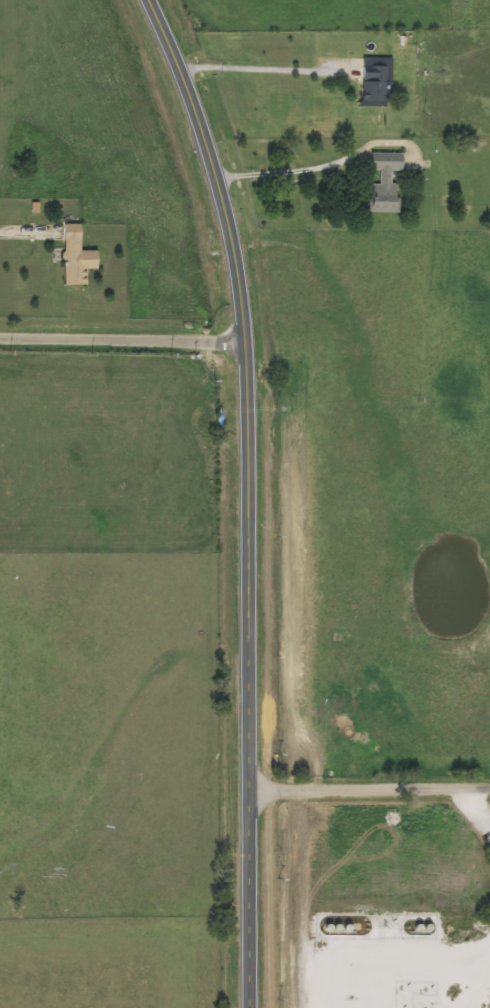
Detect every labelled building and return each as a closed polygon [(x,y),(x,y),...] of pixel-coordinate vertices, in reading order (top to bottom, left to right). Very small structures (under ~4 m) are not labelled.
[(366,106),(366,58),(394,58),(394,106),(366,106)] [(406,153),(405,171),(395,171),(395,184),(402,184),(402,213),(370,212),(371,184),(381,184),(382,172),(375,171),(375,153),(406,153)] [(66,224),(83,224),(82,251),(100,251),(100,269),(88,269),(88,285),(66,285),(66,224)]
